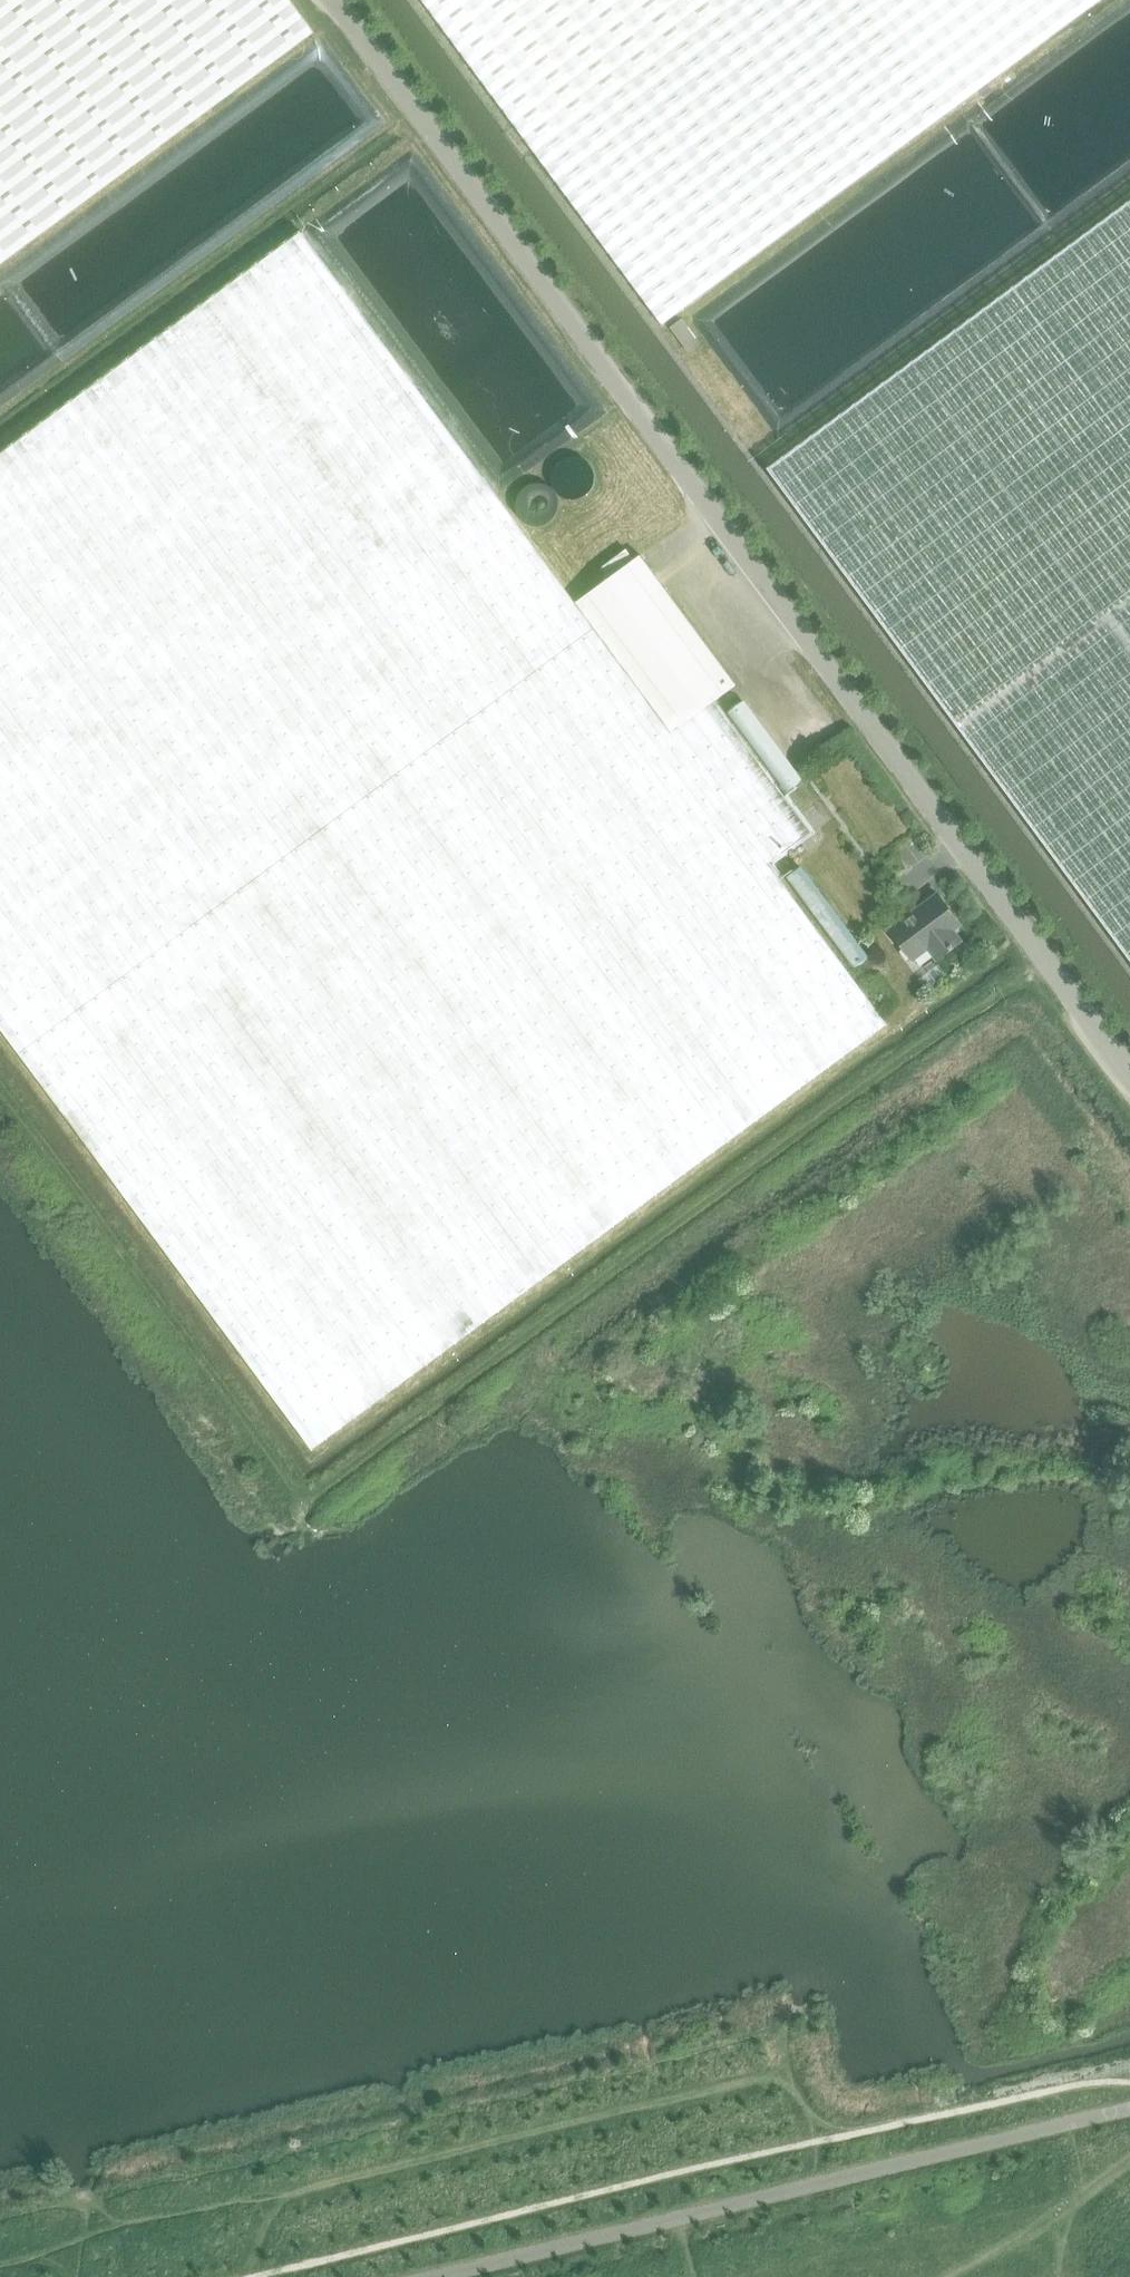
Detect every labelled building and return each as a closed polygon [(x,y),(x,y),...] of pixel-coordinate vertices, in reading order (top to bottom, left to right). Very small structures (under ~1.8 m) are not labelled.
[(21,249),(312,34),(287,0),(0,0),(0,265),(21,249)] [(536,154),(662,325),(1099,0),(423,0),(536,154)] [(769,468),(1129,955),(1129,201),(769,468)] [(769,863),(578,604),(303,232),(0,457),(0,1025),(314,1449),(889,1024),(769,863)] [(700,344),(681,319),(671,327),(689,352),(700,344)] [(801,816),(786,796),(716,701),(737,685),(642,556),(578,604),(769,863),(812,831),(801,816)] [(798,787),(786,796),(801,816),(813,807),(798,787)] [(821,844),(814,835),(803,844),(809,853),(821,844)] [(892,930),(915,960),(930,948),(939,959),(962,942),(954,930),(962,925),(940,895),(892,930)]
